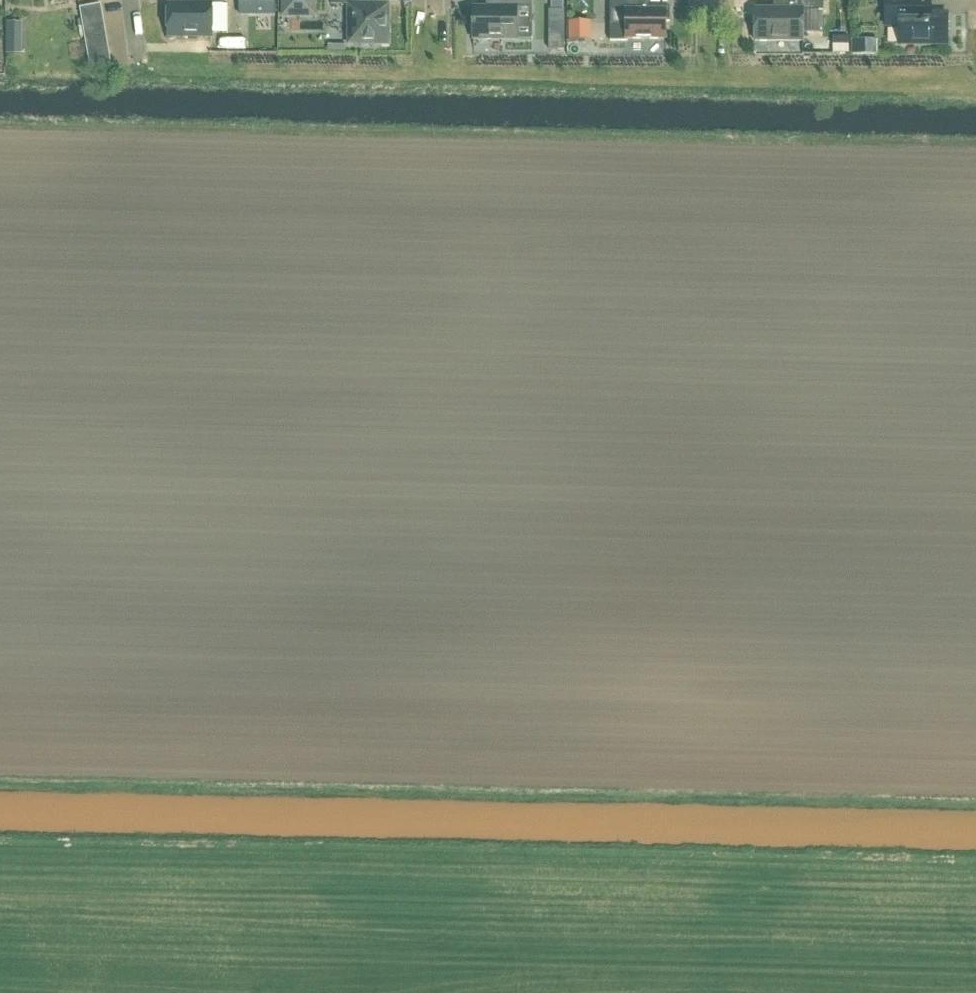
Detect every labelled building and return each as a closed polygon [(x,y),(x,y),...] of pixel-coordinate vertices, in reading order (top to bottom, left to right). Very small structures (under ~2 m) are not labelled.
[(223,0),(199,0),(199,6),(169,6),(169,38),(211,38),(211,6),(223,6),(223,0)] [(275,16),(274,0),(239,0),(239,17),(275,16)] [(317,19),(318,0),(282,0),(282,19),(317,19)] [(389,6),(361,6),(361,0),(331,0),(331,6),(349,6),(348,46),(389,46),(389,6)] [(473,41),(516,41),(532,41),(532,9),(532,0),(504,0),(504,9),(473,9),(473,41)] [(642,0),(610,0),(610,43),(626,43),(626,41),(666,40),(666,24),(670,24),(670,8),(642,8),(642,0)] [(823,0),(794,0),(794,11),(755,11),(755,26),(752,28),(752,36),(755,38),(755,43),(803,43),(803,12),(823,12),(823,0)] [(930,15),(930,1),(886,1),(886,27),(899,27),(899,47),(947,47),(947,15),(930,15)] [(83,20),(104,17),(102,6),(81,10),(83,20)] [(550,11),(550,31),(566,31),(566,11),(550,11)] [(85,31),(106,27),(104,17),(83,20),(85,31)] [(570,23),(571,42),(585,42),(585,22),(570,23)] [(23,24),(8,24),(8,39),(23,39),(23,24)] [(87,42),(108,38),(106,27),(85,31),(87,42)] [(89,52),(110,49),(108,38),(87,42),(89,52)] [(833,38),(833,54),(849,54),(849,38),(833,38)] [(91,63),(111,59),(110,49),(89,52),(91,63)] [(111,59),(91,63),(92,73),(113,70),(111,59)]
